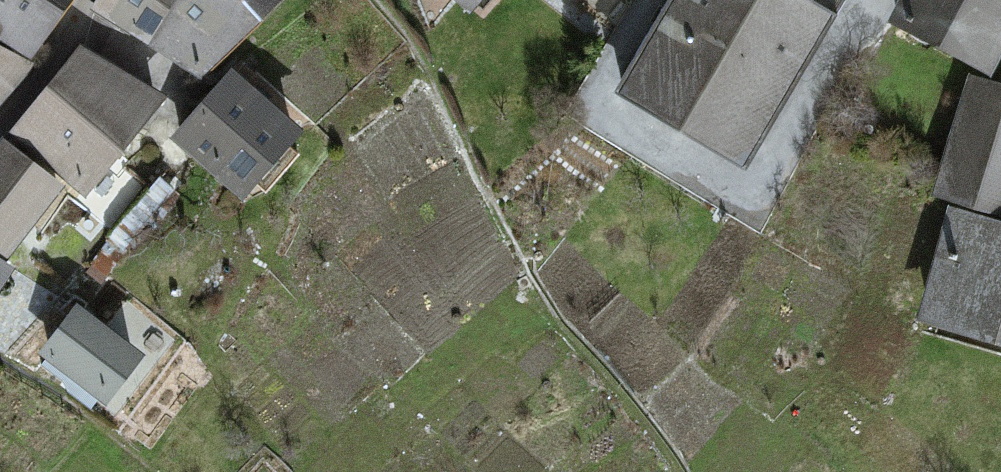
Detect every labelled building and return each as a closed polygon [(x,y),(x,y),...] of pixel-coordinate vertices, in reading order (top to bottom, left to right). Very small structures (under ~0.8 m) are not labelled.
[(64,35),(82,9),(88,0),(0,0),(0,41),(40,69),(64,35)] [(99,15),(158,56),(207,90),(300,0),(110,0),(99,15)] [(477,21),(494,0),(451,0),(477,21)] [(762,167),(843,25),(802,0),(693,0),(639,103),(762,167)] [(893,23),(997,75),(1000,67),(1000,0),(903,0),(893,23)] [(55,91),(15,142),(95,204),(171,106),(145,86),(137,96),(84,55),(55,91)] [(234,81),(178,145),(246,203),(304,140),(234,81)] [(938,189),(1000,210),(1000,95),(966,87),(938,189)] [(0,155),(0,254),(13,264),(67,193),(6,147),(0,155)] [(944,215),(916,334),(1000,369),(1000,234),(944,215)] [(20,279),(0,266),(0,309),(20,279)] [(79,313),(44,358),(112,409),(146,365),(79,313)]
